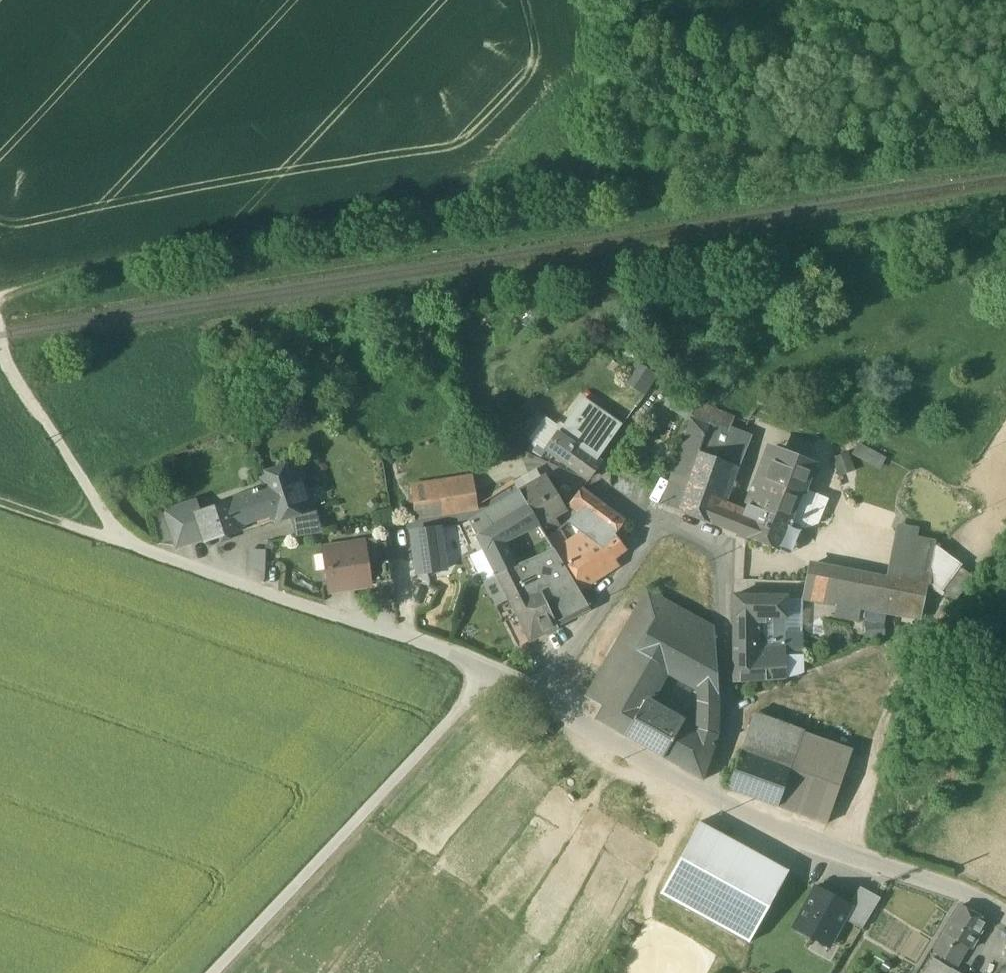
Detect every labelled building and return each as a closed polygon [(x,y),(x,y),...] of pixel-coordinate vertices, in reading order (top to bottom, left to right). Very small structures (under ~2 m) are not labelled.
[(624,382),(645,395),(659,374),(638,360),(624,382)] [(621,428),(582,400),(565,425),(573,431),(573,432),(602,453),(621,428)] [(698,404),(662,505),(723,529),(730,511),(719,507),(734,467),(738,469),(749,440),(710,425),(715,411),(698,404)] [(754,427),(715,411),(710,425),(749,440),(754,427)] [(602,453),(573,432),(573,431),(565,425),(546,452),(587,480),(600,462),(597,460),(602,453)] [(858,442),(852,454),(881,468),(887,457),(858,442)] [(813,467),(777,452),(766,480),(802,494),(804,489),(813,467)] [(832,458),(840,477),(855,471),(848,452),(832,458)] [(311,507),(299,469),(288,472),(291,483),(297,481),(306,509),(311,507)] [(291,483),(288,472),(261,481),(264,491),(234,501),(243,531),(244,532),(290,517),(315,509),(314,506),(311,507),(306,509),(297,481),(291,483)] [(471,475),(412,484),(417,520),(476,511),(471,475)] [(766,480),(760,477),(744,516),(737,534),(780,551),(784,540),(791,523),(802,494),(766,480)] [(546,478),(519,494),(538,524),(543,519),(564,507),(546,478)] [(802,494),(791,523),(800,527),(804,528),(819,525),(828,500),(804,489),(802,494)] [(624,521),(582,491),(571,504),(581,512),(613,535),(624,521)] [(519,494),(469,522),(484,552),(503,542),(538,524),(519,494)] [(197,513),(195,513),(204,538),(206,543),(243,531),(234,501),(197,513)] [(193,504),(167,512),(178,547),(204,538),(195,513),(197,513),(193,504)] [(315,509),(290,517),(296,538),(323,534),(315,509)] [(744,516),(730,511),(723,529),(737,534),(744,516)] [(621,543),(613,535),(581,512),(567,523),(580,533),(614,558),(625,549),(621,543)] [(624,521),(613,535),(621,543),(634,529),(624,521)] [(791,523),(784,540),(793,543),(800,527),(791,523)] [(919,529),(898,525),(891,559),(931,567),(935,543),(917,539),(919,529)] [(440,529),(413,533),(419,574),(446,570),(440,529)] [(580,533),(565,540),(557,530),(546,538),(547,539),(563,566),(565,569),(568,568),(582,589),(594,581),(618,564),(614,558),(580,533)] [(547,539),(530,548),(535,558),(553,550),(547,539)] [(503,542),(484,552),(496,576),(515,567),(503,542)] [(362,549),(344,551),(343,546),(324,548),(330,591),(377,584),(378,584),(375,563),(364,564),(362,549)] [(250,569),(267,569),(267,548),(250,548),(250,569)] [(553,550),(535,558),(543,574),(563,566),(553,550)] [(887,581),(850,574),(844,605),(861,609),(920,620),(931,567),(891,559),(887,581)] [(389,561),(375,563),(378,584),(377,584),(379,597),(394,595),(391,572),(389,561)] [(515,567),(496,576),(503,590),(533,576),(527,562),(515,567)] [(563,566),(543,574),(566,623),(590,611),(565,569),(563,566)] [(850,574),(809,566),(802,597),(836,604),(844,605),(850,574)] [(533,576),(503,590),(509,602),(511,607),(516,616),(529,643),(558,628),(533,576)] [(594,581),(582,589),(588,599),(600,591),(594,581)] [(609,657),(586,697),(604,707),(655,620),(715,651),(714,628),(647,591),(609,657)] [(786,597),(734,597),(734,659),(756,659),(756,647),(756,618),(762,618),(773,618),(786,617),(786,597)] [(511,607),(509,602),(496,608),(504,623),(510,619),(505,610),(511,607)] [(844,605),(836,604),(834,616),(859,621),(861,609),(844,605)] [(511,607),(505,610),(510,619),(516,616),(511,607)] [(786,631),(786,617),(773,618),(773,631),(786,631)] [(762,637),(762,618),(756,618),(756,647),(766,647),(765,637),(762,637)] [(696,689),(696,732),(678,766),(702,780),(718,737),(719,706),(715,651),(655,620),(604,707),(596,720),(624,736),(644,702),(646,703),(666,668),(696,689)] [(786,631),(773,631),(773,648),(786,647),(786,632),(786,631)] [(799,632),(786,632),(786,647),(786,678),(799,675),(799,632)] [(756,659),(734,659),(734,683),(786,678),(786,647),(773,648),(774,654),(774,659),(766,659),(756,659)] [(646,703),(644,702),(624,736),(663,758),(683,724),(646,703)] [(803,733),(753,715),(739,753),(789,772),(803,733)] [(683,724),(663,758),(678,766),(696,732),(683,724)] [(789,772),(777,808),(822,824),(848,750),(803,733),(789,772)] [(789,772),(739,753),(726,789),(777,808),(789,772)] [(789,872),(699,822),(660,894),(749,943),(789,872)] [(851,906),(815,886),(793,927),(829,946),(844,919),(851,906)] [(851,906),(844,919),(862,929),(878,899),(860,889),(851,906)] [(960,906),(933,953),(956,967),(967,948),(970,950),(987,921),(960,906)] [(932,958),(923,972),(924,972),(949,972),(951,970),(932,958)]
